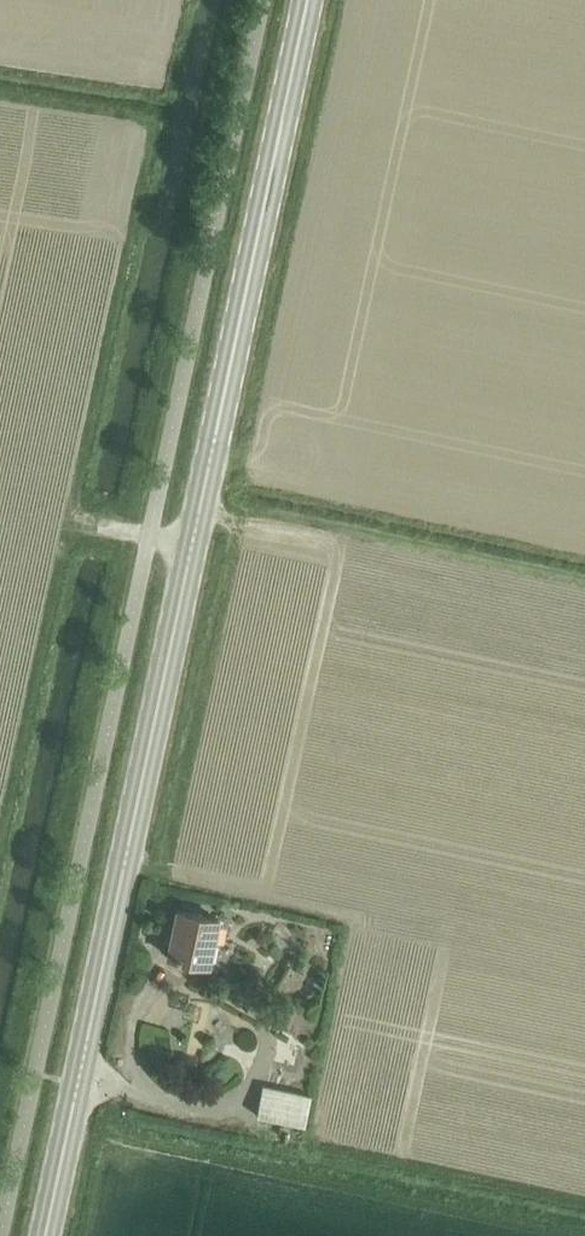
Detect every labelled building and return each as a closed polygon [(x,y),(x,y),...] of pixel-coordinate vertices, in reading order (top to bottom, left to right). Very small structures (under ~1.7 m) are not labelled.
[(177,908),(167,956),(210,964),(220,917),(177,908)] [(282,1121),(305,1126),(306,1126),(312,1096),(263,1086),(257,1116),(282,1121)]
